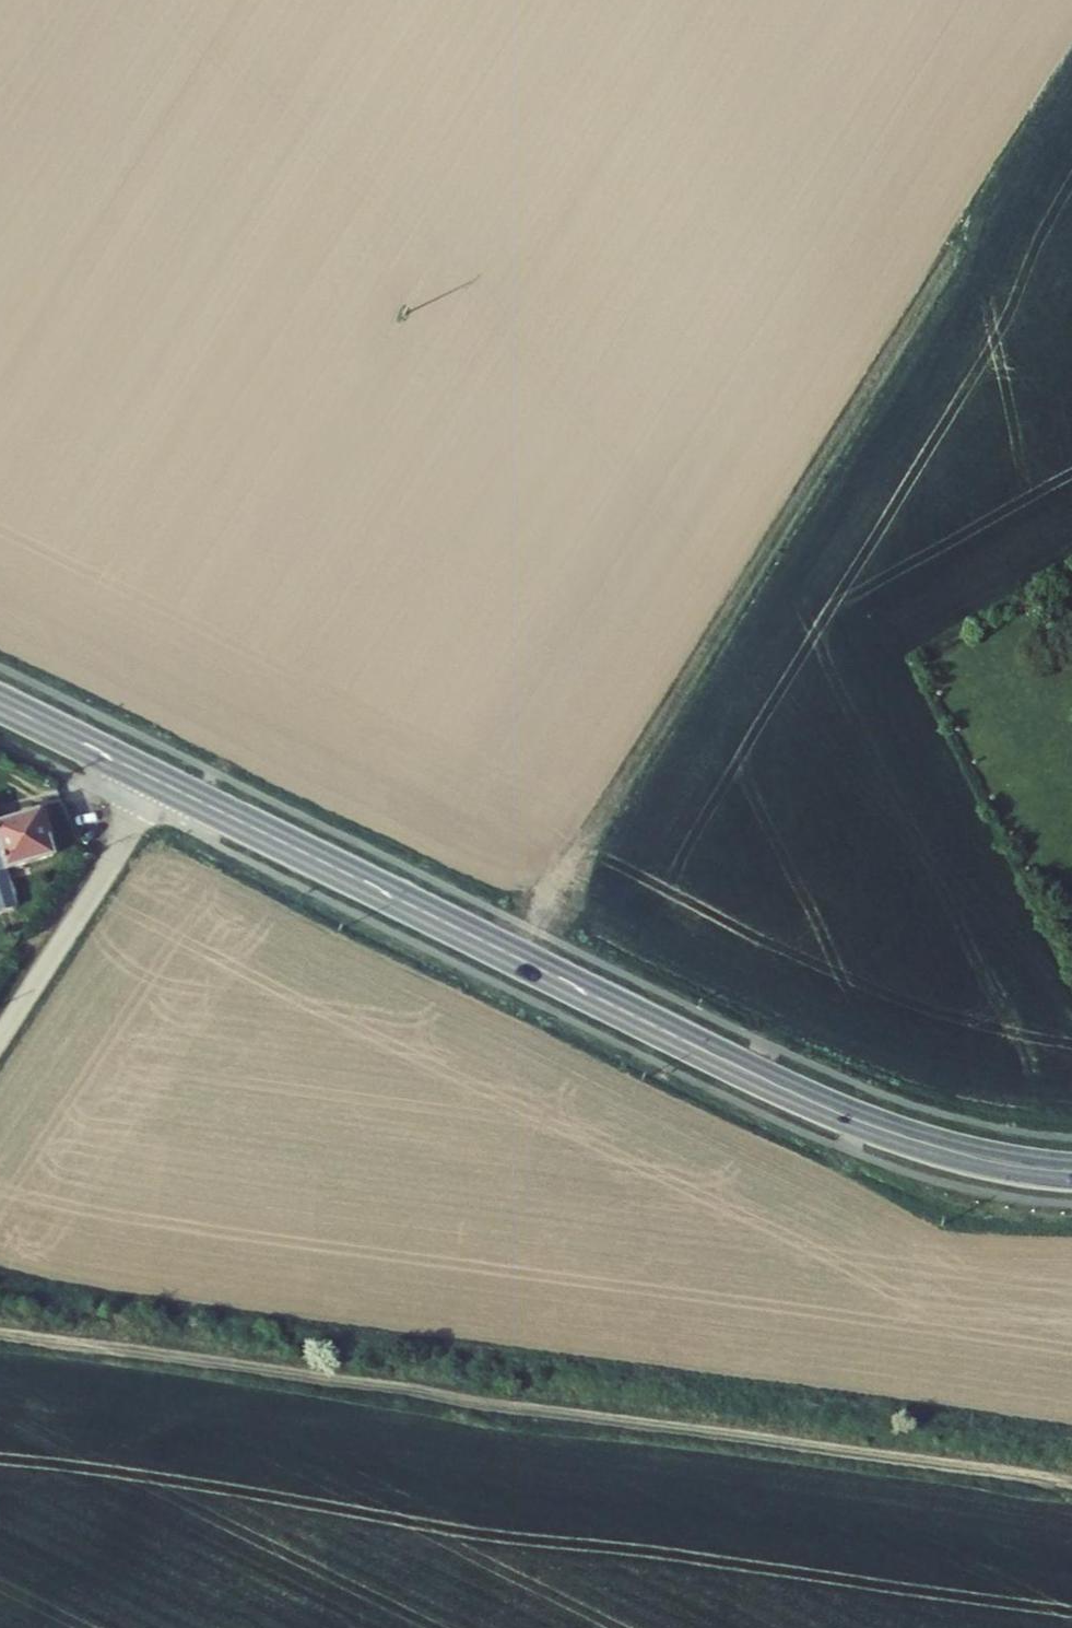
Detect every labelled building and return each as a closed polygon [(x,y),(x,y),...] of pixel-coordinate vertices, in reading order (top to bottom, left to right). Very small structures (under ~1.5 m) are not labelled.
[(16,906),(5,870),(53,856),(41,811),(0,823),(0,911),(16,906)]
